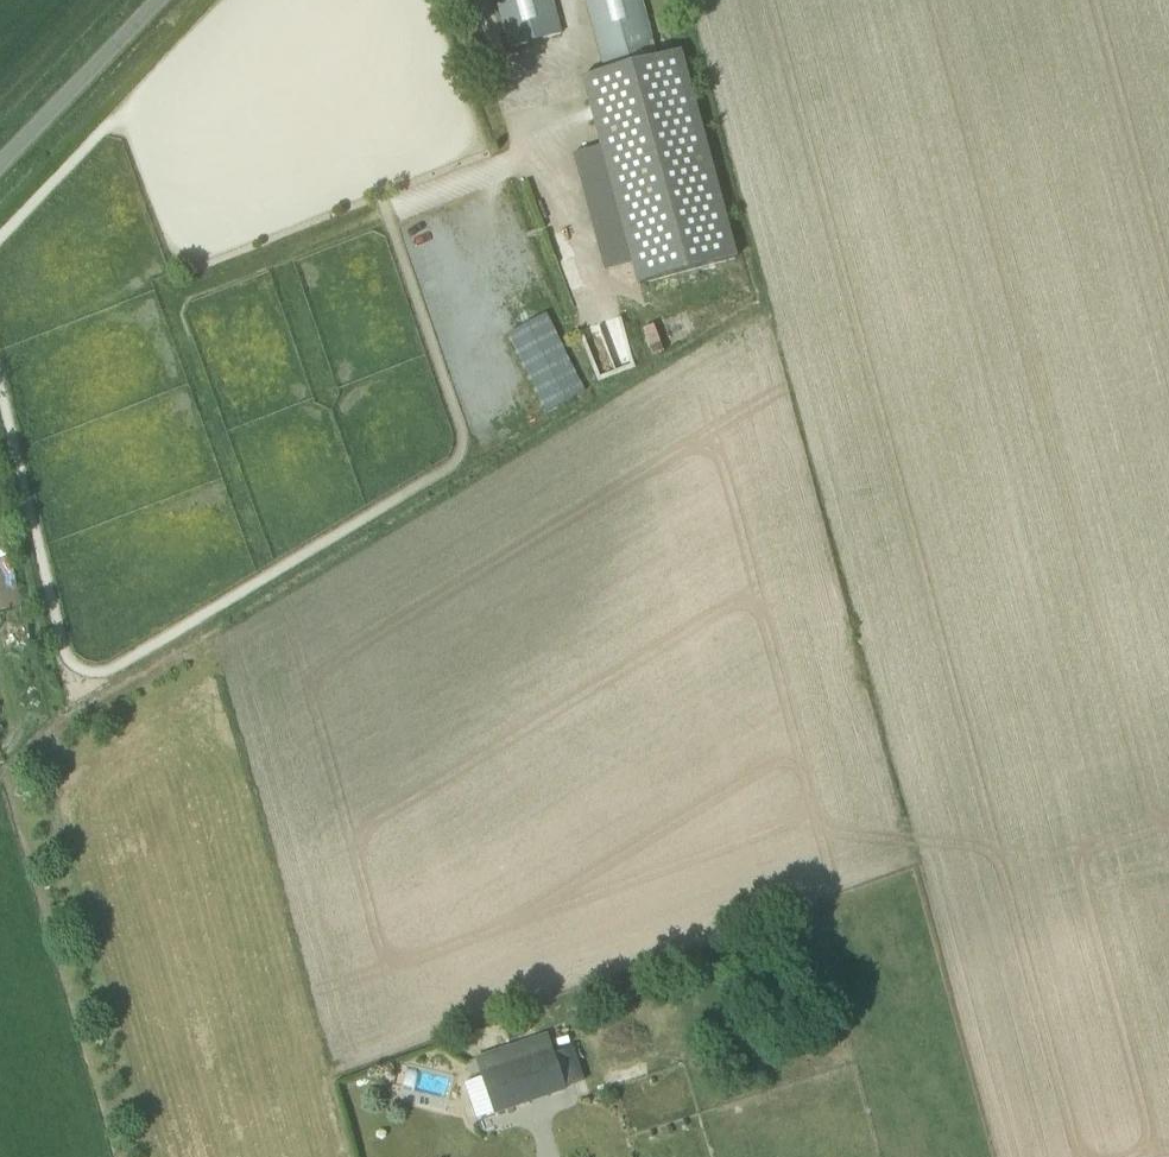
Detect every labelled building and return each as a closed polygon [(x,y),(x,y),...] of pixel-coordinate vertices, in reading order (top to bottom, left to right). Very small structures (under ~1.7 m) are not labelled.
[(562,36),(552,0),(495,0),(508,50),(562,36)] [(603,72),(654,59),(638,0),(584,0),(603,72)] [(681,52),(654,59),(603,72),(583,78),(638,283),(737,257),(681,52)] [(586,391),(547,314),(509,335),(548,412),(586,391)] [(495,1117),(567,1092),(548,1033),(511,1045),(517,1063),(480,1076),(495,1117)] [(608,1085),(644,1074),(641,1063),(604,1074),(608,1085)]
